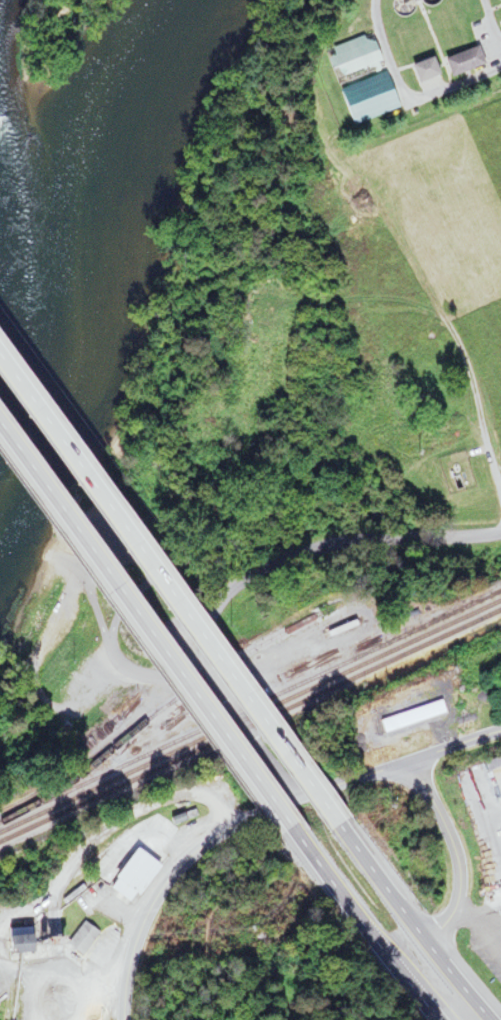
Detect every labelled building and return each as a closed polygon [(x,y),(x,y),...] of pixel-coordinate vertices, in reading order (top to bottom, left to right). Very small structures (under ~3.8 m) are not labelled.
[(393,110),(368,34),(321,49),(345,126),(393,110)] [(439,59),(446,77),(481,64),(474,46),(439,59)] [(412,83),(434,75),(428,57),(406,65),(412,83)] [(500,763),(500,758),(500,757),(486,763),(488,768),(500,763)] [(103,887),(129,904),(155,865),(129,847),(103,887)] [(96,933),(80,921),(62,944),(78,956),(96,933)] [(0,936),(0,944),(1,953),(24,951),(22,933),(0,936)]
